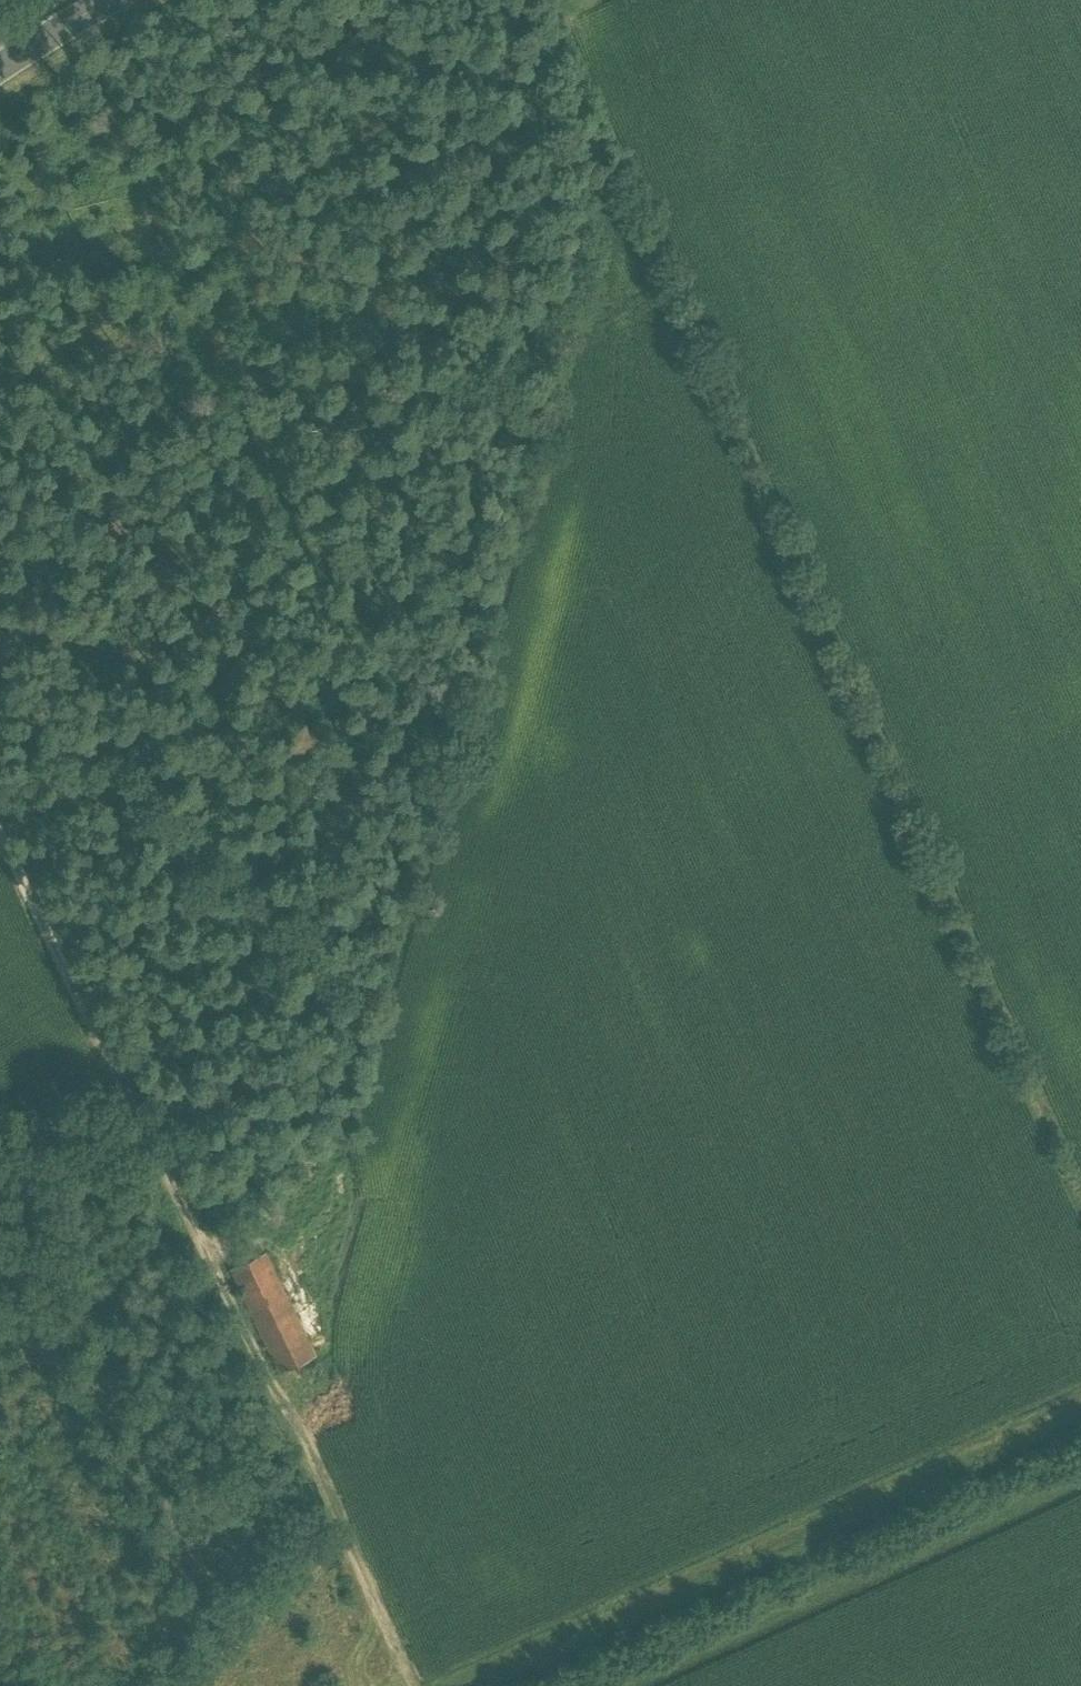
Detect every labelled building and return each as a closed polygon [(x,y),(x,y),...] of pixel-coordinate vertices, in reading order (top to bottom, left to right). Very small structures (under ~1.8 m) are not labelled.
[(266,1253),(232,1269),(279,1372),(314,1356),(266,1253)]
